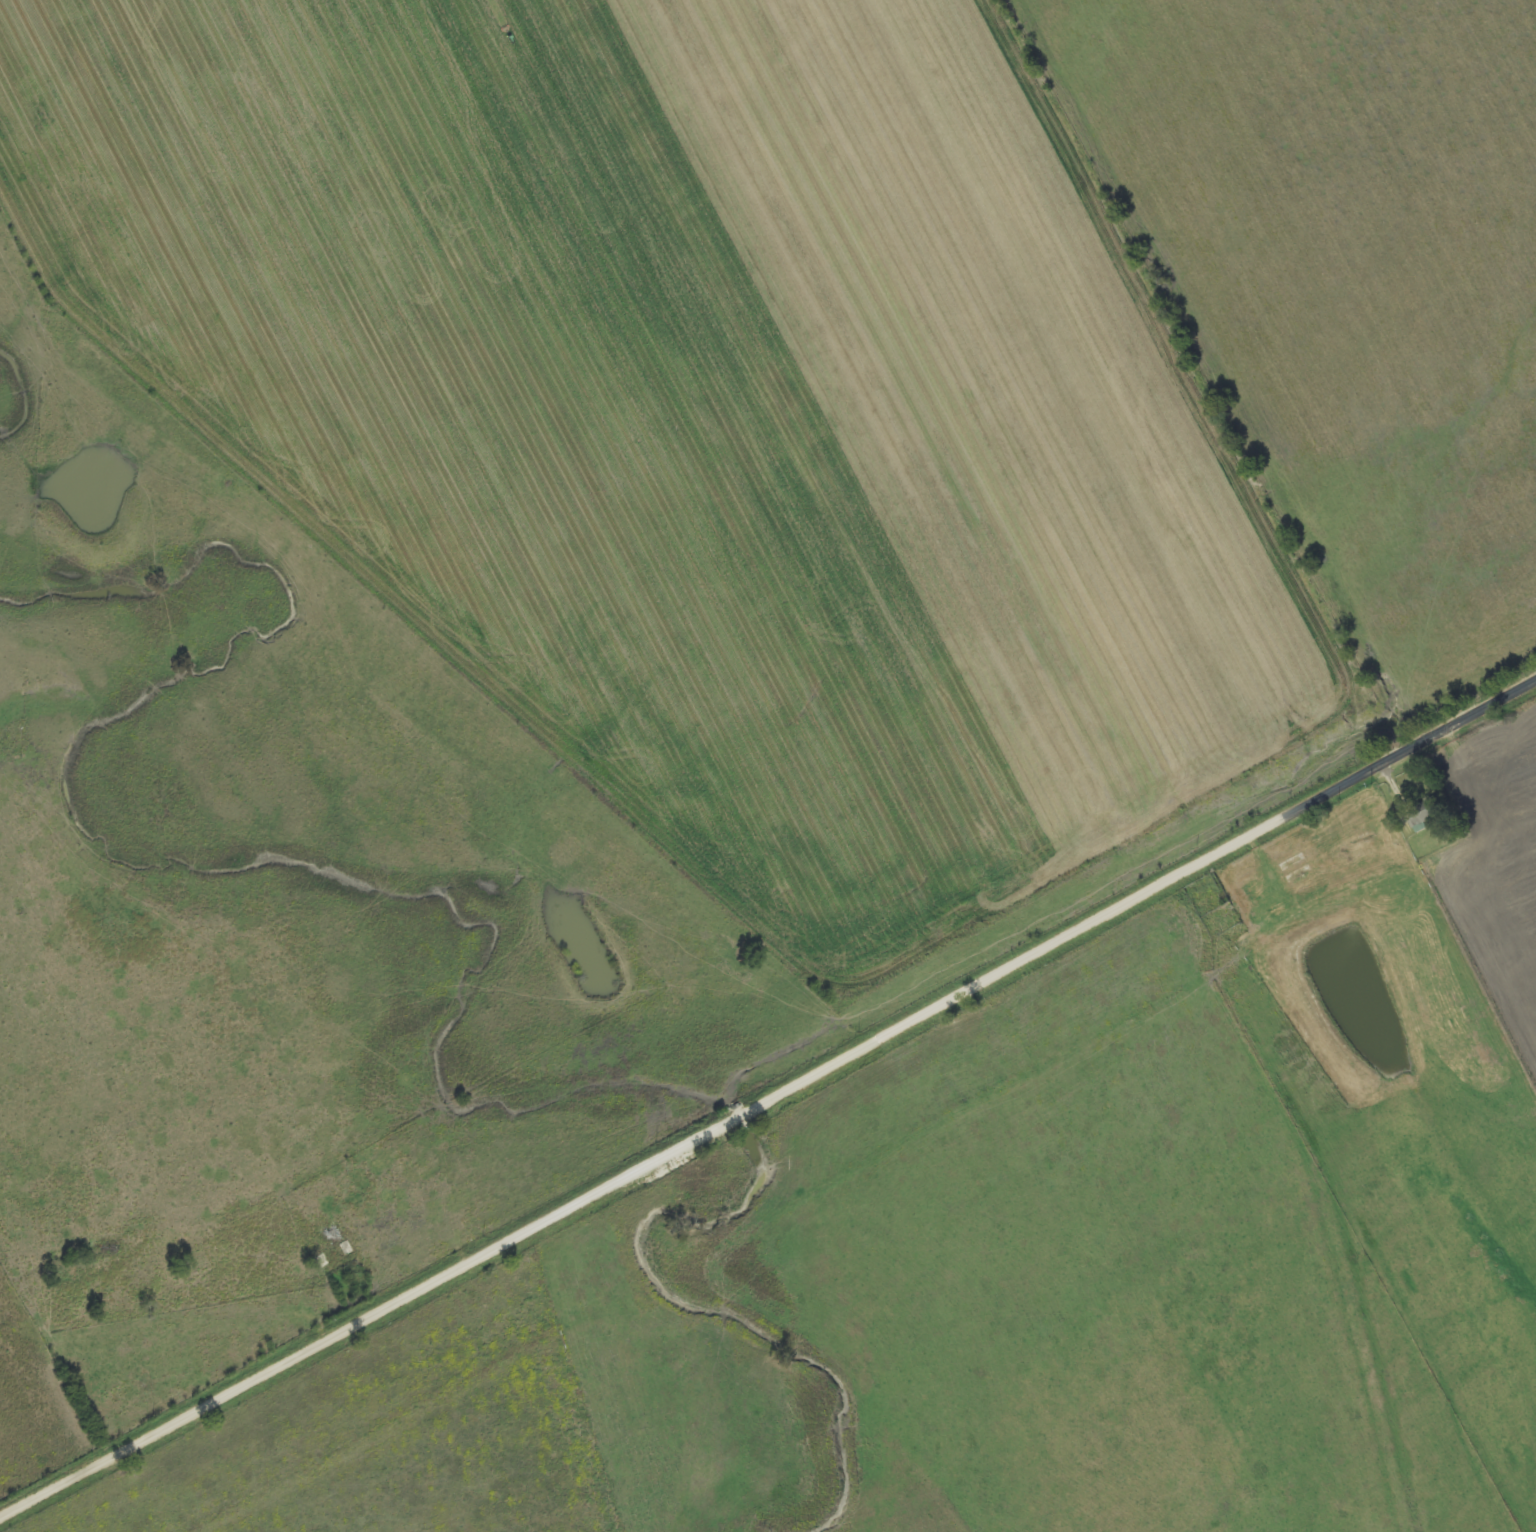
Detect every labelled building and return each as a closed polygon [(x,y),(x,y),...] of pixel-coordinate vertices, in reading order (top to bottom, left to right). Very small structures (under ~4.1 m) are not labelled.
[(1405,816),(1416,832),(1445,814),(1435,798),(1405,816)]
